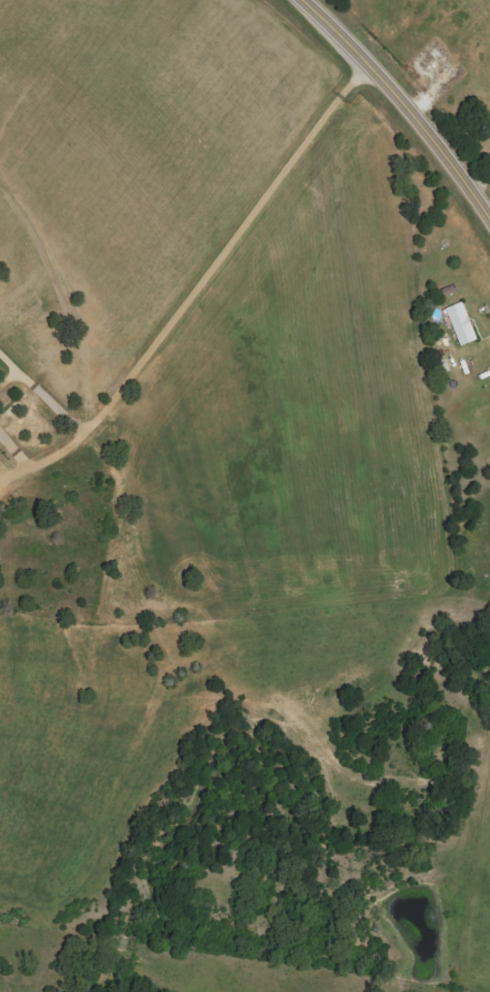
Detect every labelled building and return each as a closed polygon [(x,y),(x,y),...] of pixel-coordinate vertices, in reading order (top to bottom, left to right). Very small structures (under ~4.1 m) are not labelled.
[(477,340),(463,302),(446,308),(460,346),(477,340)]
